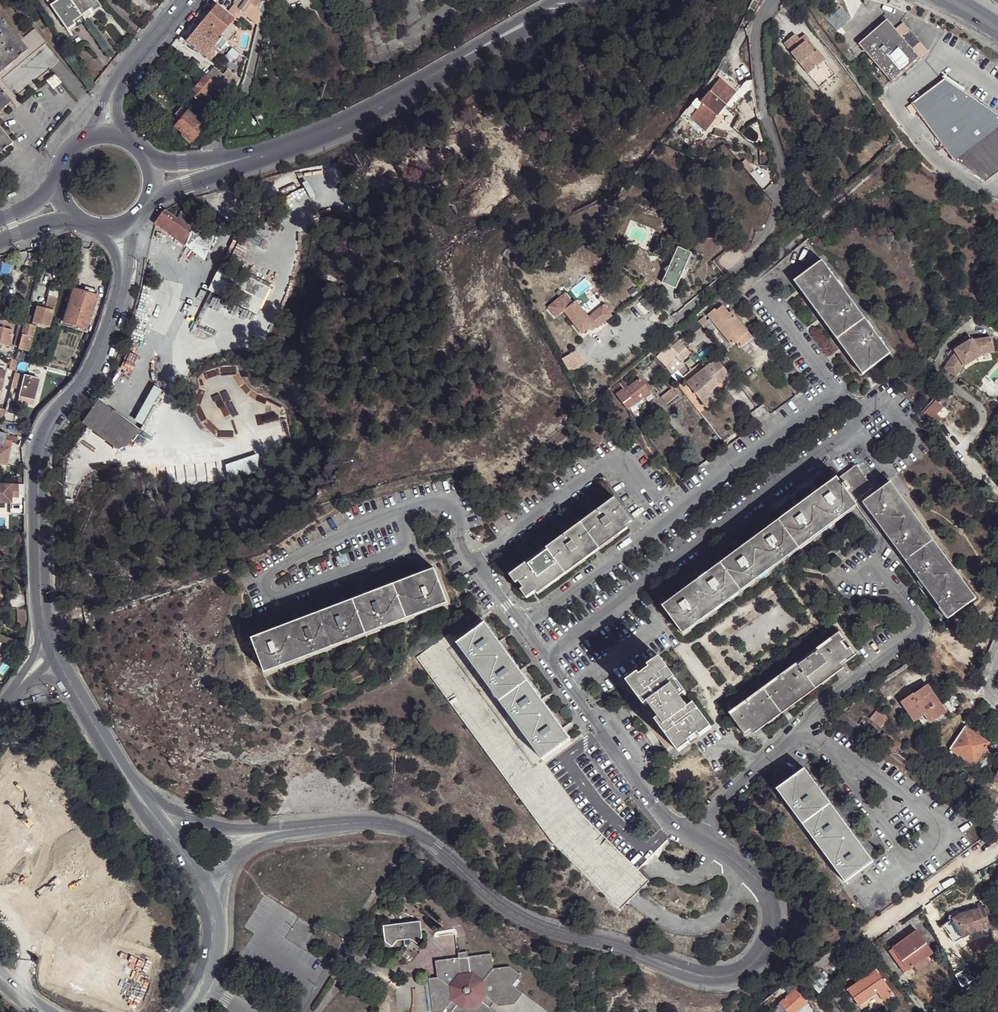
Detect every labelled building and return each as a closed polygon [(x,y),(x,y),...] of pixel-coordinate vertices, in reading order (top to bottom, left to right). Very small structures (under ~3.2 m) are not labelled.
[(69,0),(59,0),(49,7),(66,32),(74,26),(73,25),(71,22),(80,17),(69,0)] [(80,17),(89,10),(92,14),(101,8),(95,0),(69,0),(80,17)] [(256,9),(254,7),(246,0),(235,0),(233,3),(233,5),(238,8),(249,18),(255,22),(258,24),(260,15),(261,13),(256,9)] [(217,5),(203,22),(220,37),(222,38),(227,43),(228,43),(232,39),(224,32),(234,20),(217,5)] [(82,19),(83,20),(92,14),(89,10),(80,17),(82,19)] [(82,19),(80,17),(71,22),(73,25),(82,19)] [(20,42),(0,18),(0,75),(28,52),(20,42)] [(896,27),(888,18),(860,42),(893,80),(921,56),(922,57),(929,50),(904,21),(896,27)] [(215,58),(209,53),(214,47),(220,52),(227,43),(222,38),(220,37),(203,22),(187,41),(206,57),(211,62),(215,58)] [(36,29),(20,42),(28,52),(44,39),(36,29)] [(797,39),(793,34),(782,43),(807,73),(823,60),(815,50),(812,53),(804,42),(807,40),(803,34),(797,39)] [(28,52),(0,75),(0,85),(5,91),(2,93),(11,104),(16,99),(2,81),(48,45),(44,39),(28,52)] [(160,59),(148,73),(153,76),(164,62),(160,59)] [(229,71),(225,75),(215,68),(207,77),(221,89),(226,94),(232,98),(240,80),(229,71)] [(726,89),(733,94),(743,84),(726,70),(721,76),(730,84),(726,89)] [(944,76),(946,78),(965,90),(967,87),(946,73),(944,76)] [(221,89),(207,77),(207,76),(192,95),(211,110),(216,103),(212,100),(218,93),(221,89)] [(703,100),(694,112),(691,116),(706,130),(733,94),(726,89),(730,84),(721,76),(703,100)] [(54,78),(47,83),(53,91),(60,86),(54,78)] [(946,78),(913,102),(954,158),(987,181),(997,172),(997,112),(967,92),(965,90),(946,78)] [(226,94),(221,89),(218,93),(223,97),(226,94)] [(11,104),(2,93),(0,90),(0,112),(11,104)] [(232,98),(226,94),(223,97),(229,103),(232,98)] [(687,108),(694,112),(703,100),(698,96),(687,108)] [(176,128),(193,142),(205,128),(188,113),(176,128)] [(11,146),(0,132),(0,154),(11,146)] [(164,214),(156,223),(172,236),(179,226),(164,214)] [(179,226),(172,236),(185,245),(184,250),(196,255),(208,229),(212,231),(214,232),(216,225),(208,219),(203,223),(193,219),(184,220),(179,226)] [(200,257),(212,231),(208,229),(196,255),(200,257)] [(666,276),(661,285),(675,292),(691,257),(678,250),(669,268),(664,270),(666,276)] [(892,350),(848,297),(818,260),(791,282),(864,372),(882,358),(892,350)] [(85,288),(84,292),(97,296),(98,292),(85,288)] [(97,296),(84,292),(74,290),(64,322),(73,325),(78,326),(86,329),(97,296)] [(48,296),(45,308),(54,310),(57,298),(48,296)] [(596,331),(611,318),(602,308),(588,320),(574,304),(572,306),(564,297),(547,311),(556,321),(563,314),(582,337),(589,331),(593,327),(595,330),(596,331)] [(54,310),(45,308),(36,305),(32,323),(49,328),(54,310)] [(715,309),(709,314),(733,344),(736,342),(741,347),(753,338),(748,332),(732,312),(729,314),(722,306),(717,311),(715,309)] [(705,315),(697,322),(701,327),(705,331),(711,338),(718,332),(705,315)] [(19,348),(25,324),(20,323),(14,346),(19,348)] [(49,328),(32,323),(31,326),(35,327),(35,328),(48,331),(49,328)] [(35,328),(35,327),(31,326),(25,324),(19,348),(29,350),(33,336),(35,328)] [(0,327),(0,344),(8,346),(12,330),(0,327)] [(677,338),(655,357),(656,356),(666,367),(676,358),(680,364),(687,358),(683,353),(686,351),(679,341),(685,336),(682,334),(677,338)] [(38,337),(33,336),(29,350),(34,352),(38,337)] [(994,352),(991,337),(973,340),(971,338),(954,350),(955,353),(944,368),(956,377),(964,365),(965,367),(983,355),(982,354),(994,352)] [(668,341),(653,354),(655,357),(677,338),(670,343),(668,341)] [(15,361),(17,356),(13,355),(0,352),(0,357),(15,361)] [(15,361),(20,362),(26,364),(28,357),(18,354),(17,356),(15,361)] [(709,394),(712,390),(730,376),(717,360),(686,384),(702,405),(712,397),(709,394)] [(16,375),(12,388),(21,391),(25,377),(16,375)] [(25,377),(21,391),(20,398),(35,402),(40,381),(25,377)] [(611,391),(626,411),(638,403),(649,394),(639,380),(627,389),(622,382),(612,390),(611,391)] [(159,390),(140,424),(146,428),(165,394),(159,390)] [(719,399),(712,390),(709,394),(712,397),(715,402),(719,399)] [(676,398),(671,391),(660,400),(665,407),(676,398)] [(715,402),(712,397),(702,405),(706,409),(715,402)] [(956,398),(952,404),(966,413),(971,407),(956,398)] [(920,413),(926,422),(944,408),(935,401),(920,413)] [(100,409),(139,437),(142,432),(103,404),(100,409)] [(971,407),(966,413),(975,419),(979,413),(971,407)] [(926,422),(932,431),(939,421),(947,410),(944,408),(926,422)] [(100,409),(89,427),(122,451),(131,447),(139,437),(100,409)] [(7,468),(11,449),(5,448),(6,444),(7,436),(6,436),(0,435),(0,466),(7,468)] [(22,450),(11,449),(7,468),(23,471),(22,450)] [(260,454),(227,464),(232,478),(264,468),(260,454)] [(856,464),(838,479),(854,502),(874,487),(856,464)] [(854,502),(838,479),(837,478),(820,490),(816,493),(802,504),(797,507),(663,606),(683,634),(858,506),(854,502)] [(890,483),(862,503),(945,620),(973,600),(890,483)] [(0,487),(0,505),(12,505),(11,499),(19,499),(19,487),(0,487)] [(24,487),(19,487),(19,499),(11,499),(12,505),(12,517),(24,517),(24,487)] [(609,503),(626,526),(632,522),(615,499),(609,503)] [(594,549),(626,526),(609,503),(592,515),(563,535),(584,556),(594,549)] [(584,556),(586,559),(594,554),(628,528),(626,526),(594,549),(584,556)] [(518,570),(536,591),(584,556),(563,535),(518,570)] [(538,594),(586,559),(584,556),(536,591),(538,594)] [(448,604),(435,569),(253,640),(266,674),(448,604)] [(530,596),(536,591),(518,570),(513,573),(519,581),(524,588),(530,596)] [(516,583),(519,581),(513,573),(510,575),(516,583)] [(527,597),(530,596),(524,588),(521,590),(527,597)] [(28,625),(28,610),(18,611),(19,631),(27,630),(28,625)] [(487,624),(459,645),(543,760),(571,740),(487,624)] [(26,637),(0,629),(0,637),(24,645),(26,637)] [(837,633),(842,641),(845,639),(840,632),(837,633)] [(848,649),(842,641),(837,633),(810,653),(827,675),(842,665),(854,656),(848,649)] [(650,880),(639,870),(609,840),(586,818),(543,760),(459,645),(451,635),(417,660),(552,842),(612,900),(621,910),(650,880)] [(24,645),(0,637),(0,644),(23,652),(24,649),(24,645)] [(851,647),(848,649),(854,656),(856,654),(851,647)] [(827,675),(810,653),(729,712),(746,735),(752,731),(827,675)] [(678,750),(689,742),(699,734),(700,736),(712,728),(694,704),(689,708),(681,697),(686,693),(660,658),(649,666),(651,668),(641,676),(639,673),(627,682),(645,705),(648,703),(660,718),(656,721),(678,750)] [(844,668),(842,665),(827,675),(829,678),(844,668)] [(754,733),(829,678),(827,675),(752,731),(754,733)] [(923,715),(929,724),(946,713),(927,684),(913,693),(912,692),(899,702),(913,721),(917,719),(923,715)] [(870,718),(881,727),(888,718),(878,709),(870,718)] [(923,728),(929,724),(923,715),(917,719),(923,728)] [(865,730),(876,738),(880,734),(869,725),(865,730)] [(990,743),(965,725),(949,748),(973,765),(990,743)] [(880,734),(876,738),(887,746),(893,738),(885,732),(882,735),(880,734)] [(893,738),(887,746),(895,752),(896,753),(901,756),(906,749),(903,746),(900,745),(893,738)] [(690,743),(689,742),(678,750),(679,752),(690,743)] [(906,749),(901,756),(906,759),(911,753),(906,749)] [(871,861),(800,770),(773,792),(844,883),(871,861)] [(4,800),(13,794),(5,783),(0,787),(0,795),(4,800)] [(43,783),(36,788),(43,797),(50,792),(43,783)] [(126,904),(74,828),(78,825),(56,792),(0,830),(0,847),(15,869),(51,844),(103,920),(126,904)] [(959,795),(953,804),(959,809),(960,808),(965,800),(959,795)] [(970,802),(965,800),(960,808),(964,810),(970,802)] [(997,834),(997,826),(991,821),(986,827),(997,835),(997,834)] [(987,921),(982,908),(980,902),(975,904),(976,908),(978,907),(984,922),(987,921)] [(985,906),(982,908),(987,921),(984,922),(986,928),(992,925),(985,906)] [(986,928),(984,922),(978,907),(976,908),(958,914),(952,918),(961,937),(967,932),(986,928)] [(941,924),(952,942),(961,937),(952,918),(941,924)] [(424,936),(422,921),(386,925),(388,941),(394,946),(400,940),(413,939),(419,943),(424,936)] [(915,964),(923,958),(932,952),(916,931),(900,942),(891,947),(892,948),(908,970),(915,964)] [(971,939),(967,932),(961,937),(952,942),(957,948),(971,939)] [(891,947),(900,942),(897,940),(886,948),(888,951),(892,948),(891,947)] [(903,972),(908,970),(892,948),(888,951),(903,972)] [(461,957),(437,960),(440,977),(431,978),(435,1011),(438,1011),(445,1011),(447,1008),(452,1011),(498,1011),(491,1007),(496,1001),(500,1005),(516,1003),(525,992),(514,984),(522,974),(512,966),(495,968),(493,953),(470,956),(461,957)] [(928,965),(923,958),(915,964),(920,971),(928,965)] [(967,964),(954,971),(960,984),(974,976),(967,964)] [(869,974),(866,977),(847,990),(859,1006),(878,993),(881,997),(884,1000),(893,994),(876,969),(869,974)] [(817,992),(823,988),(816,977),(809,982),(817,992)] [(785,990),(789,994),(794,989),(796,987),(792,984),(791,983),(784,990),(785,990)] [(789,994),(781,1003),(789,1011),(795,1011),(803,1004),(806,1001),(794,989),(789,994)] [(878,993),(859,1006),(862,1010),(881,997),(878,993)] [(781,1003),(776,1008),(780,1011),(789,1011),(781,1003)]
